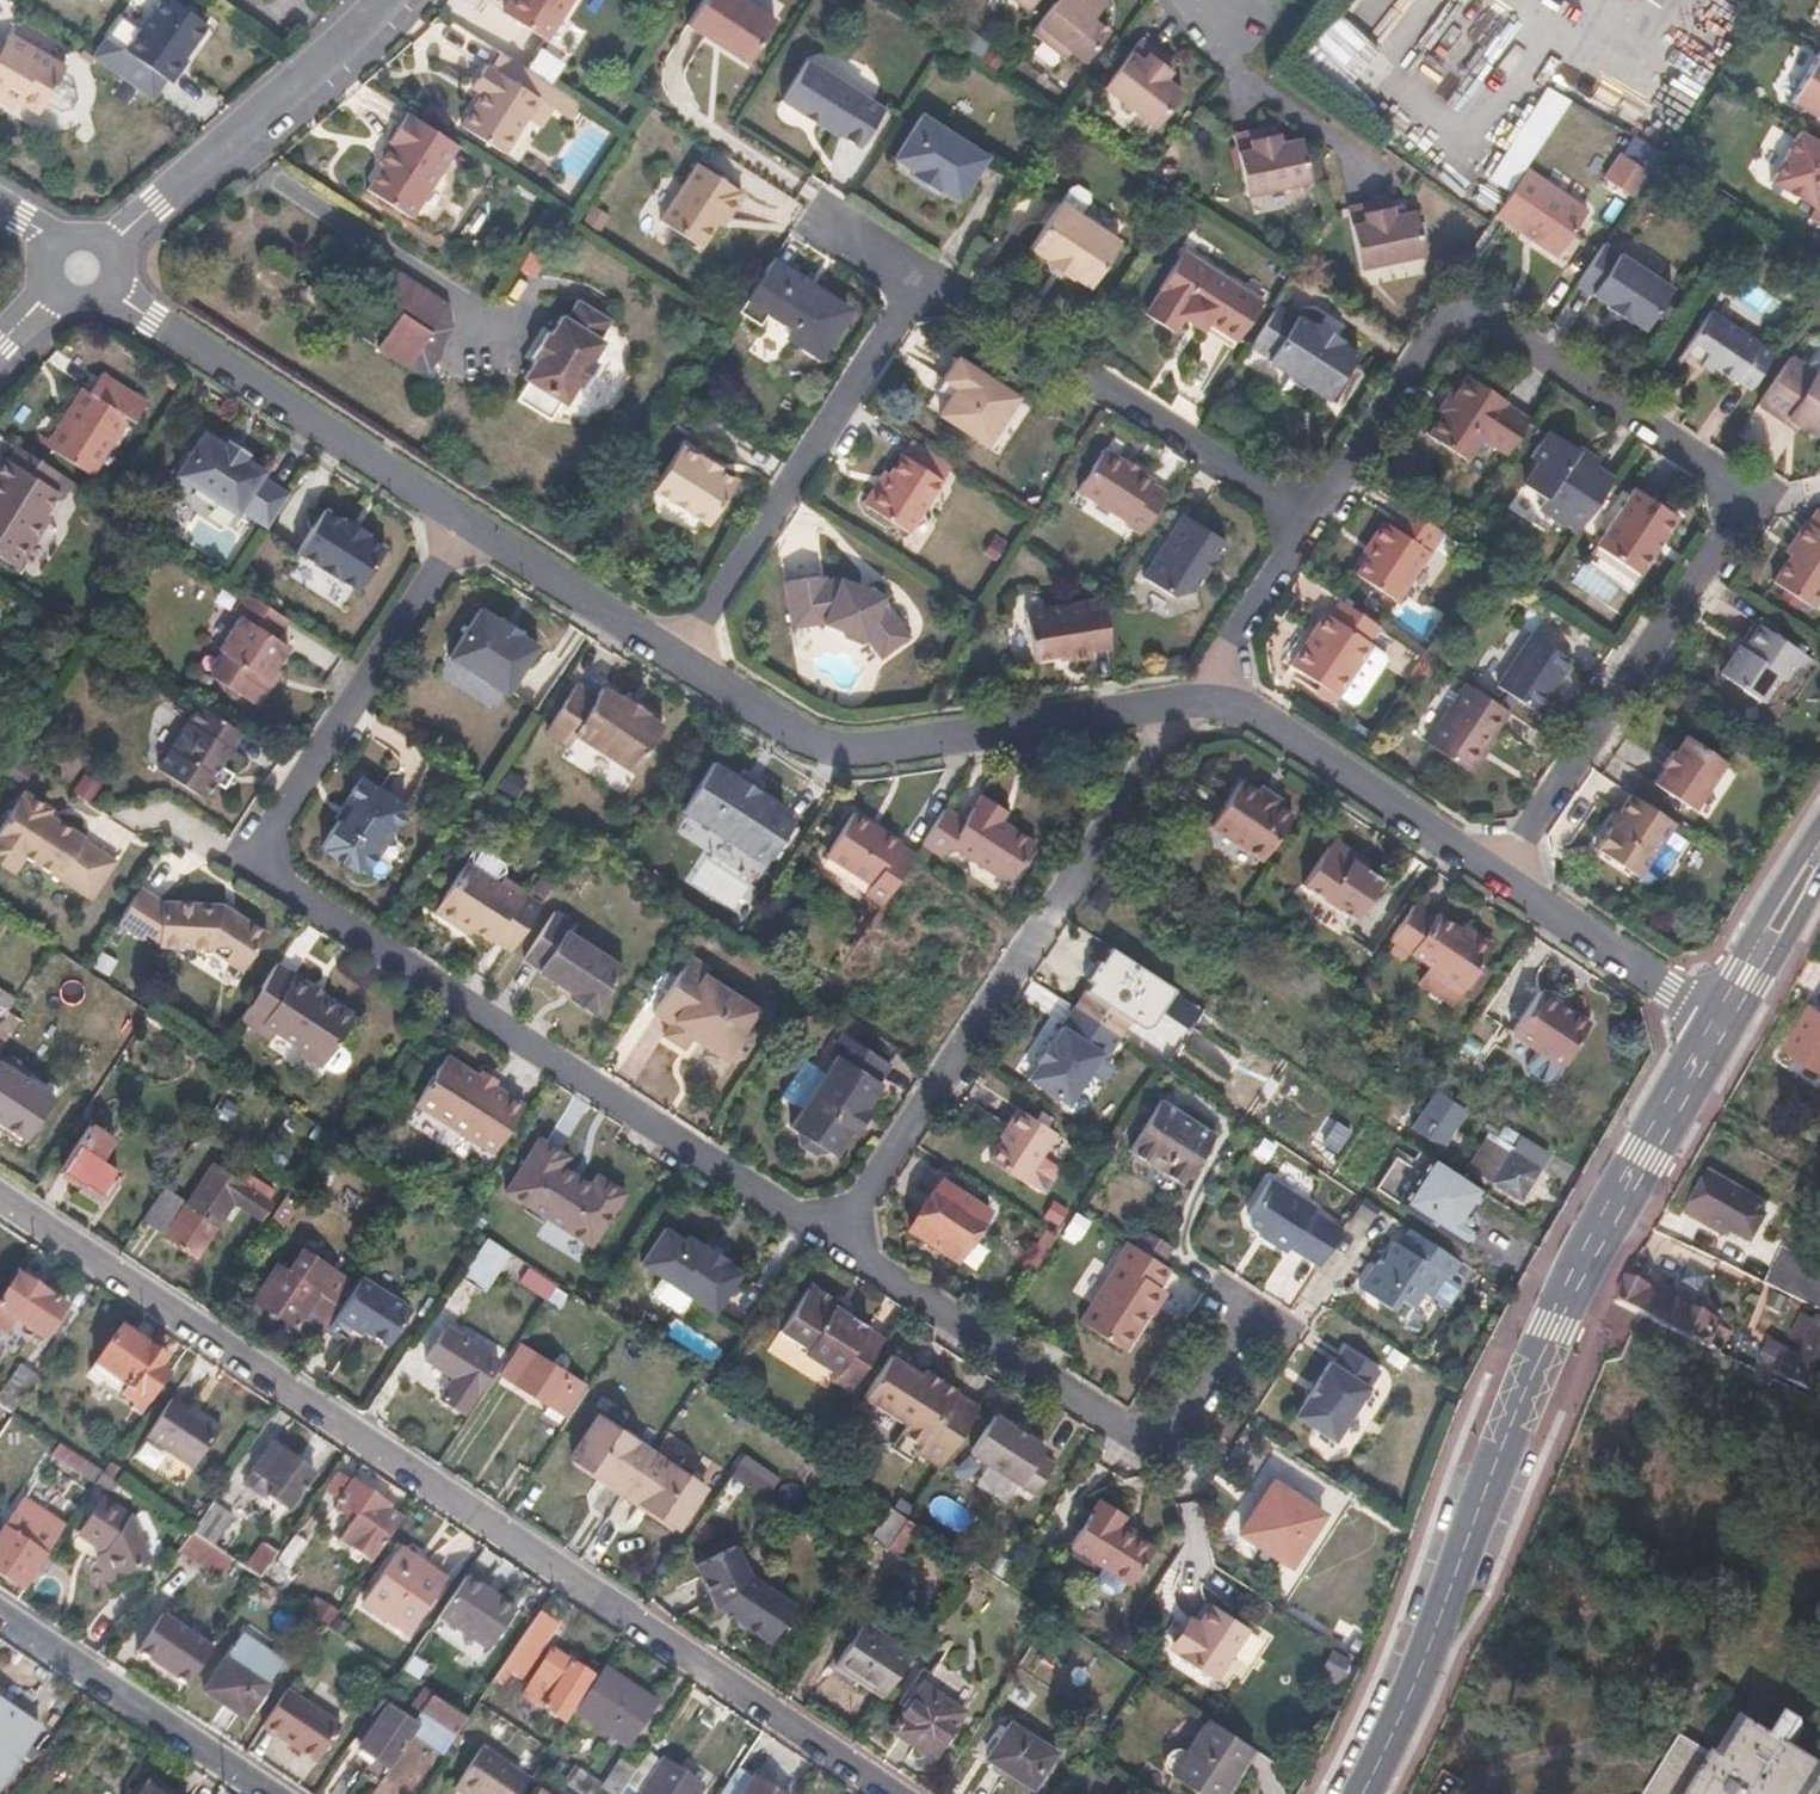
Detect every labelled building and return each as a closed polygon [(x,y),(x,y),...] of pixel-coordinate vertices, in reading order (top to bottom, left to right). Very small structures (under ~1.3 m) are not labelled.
[(180,0),(165,0),(145,27),(124,13),(109,34),(172,78),(212,23),(180,0)] [(494,16),(537,44),(565,0),(504,0),(494,16)] [(730,0),(701,0),(682,29),(705,44),(709,38),(721,46),(717,52),(740,67),(768,24),(730,0)] [(1017,15),(1029,0),(998,0),(1017,15)] [(1090,0),(1056,0),(1025,38),(1059,65),(1064,59),(1077,69),(1101,39),(1085,26),(1088,23),(1082,18),(1094,3),(1090,0)] [(1100,8),(1094,3),(1082,18),(1088,23),(1100,8)] [(1350,73),(1375,46),(1335,9),(1310,36),(1350,73)] [(9,104),(13,97),(45,116),(52,103),(66,80),(73,68),(18,35),(12,46),(0,39),(0,99),(9,104)] [(709,38),(705,44),(717,52),(721,46),(709,38)] [(1158,63),(1133,44),(1096,92),(1144,131),(1172,96),(1156,83),(1161,76),(1153,69),(1158,63)] [(1819,49),(1789,99),(1819,117),(1819,49)] [(494,58),(486,70),(497,77),(534,101),(549,111),(565,121),(573,109),(494,58)] [(877,111),(804,62),(778,103),(800,117),(803,111),(815,119),(811,125),(831,138),(833,136),(853,149),(877,111)] [(1166,70),(1158,63),(1153,69),(1161,76),(1166,70)] [(478,97),(470,109),(457,129),(499,156),(523,119),(534,101),(497,77),(486,70),(481,67),(467,90),(473,94),(478,97)] [(1578,88),(1557,74),(1498,164),(1519,178),(1578,88)] [(81,90),(66,80),(52,103),(68,113),(77,110),(84,100),(81,90)] [(478,97),(473,94),(465,106),(470,109),(478,97)] [(549,111),(534,101),(523,119),(538,130),(549,111)] [(803,111),(800,117),(811,125),(815,119),(803,111)] [(385,150),(373,167),(357,192),(400,221),(448,149),(398,117),(378,146),(385,150)] [(916,120),(889,162),(908,175),(932,191),(953,203),(980,161),(916,120)] [(1801,129),(1772,178),(1815,203),(1809,213),(1819,219),(1819,141),(1801,129)] [(385,150),(378,146),(367,163),(373,167),(385,150)] [(1655,173),(1625,153),(1610,176),(1640,195),(1655,173)] [(734,193),(689,164),(652,221),(692,247),(709,222),(715,213),(719,215),(734,193)] [(1530,166),(1500,212),(1527,231),(1531,225),(1544,233),(1540,239),(1563,255),(1593,209),(1530,166)] [(1277,168),(1268,170),(1269,177),(1279,175),(1277,168)] [(1268,170),(1236,177),(1249,236),(1312,223),(1303,180),(1281,184),(1279,175),(1269,177),(1268,170)] [(908,175),(905,180),(929,196),(932,191),(908,175)] [(1068,190),(1061,192),(1052,206),(1071,218),(1080,204),(1079,197),(1068,190)] [(1052,206),(1051,205),(1021,251),(1039,263),(1037,266),(1061,282),(1063,278),(1081,290),(1111,244),(1071,218),(1052,206)] [(1382,209),(1372,211),(1374,217),(1383,215),(1382,209)] [(1372,211),(1343,217),(1355,275),(1415,262),(1406,219),(1385,224),(1383,215),(1374,217),(1372,211)] [(719,215),(715,213),(709,222),(713,225),(719,215)] [(1544,233),(1531,225),(1527,231),(1540,239),(1544,233)] [(1609,241),(1583,281),(1614,302),(1613,304),(1634,318),(1635,316),(1651,326),(1677,286),(1609,241)] [(1156,285),(1158,286),(1137,318),(1166,337),(1175,322),(1183,327),(1188,320),(1199,327),(1229,346),(1253,308),(1174,257),(1156,285)] [(786,275),(765,262),(732,313),(751,325),(754,319),(772,330),(778,320),(786,325),(779,335),(776,340),(808,361),(839,312),(807,291),(804,295),(797,291),(799,287),(803,280),(788,271),(786,275)] [(799,287),(797,291),(804,295),(807,291),(799,287)] [(543,336),(528,358),(514,379),(518,382),(517,383),(552,407),(554,405),(557,407),(568,390),(573,393),(590,368),(584,365),(598,345),(593,342),(605,324),(572,302),(560,321),(555,317),(543,336)] [(1270,311),(1247,347),(1268,360),(1266,363),(1325,401),(1355,355),(1337,343),(1339,340),(1314,323),(1309,331),(1291,320),(1289,323),(1270,311)] [(433,332),(403,313),(379,349),(408,368),(433,332)] [(1759,349),(1709,315),(1680,359),(1700,373),(1705,366),(1734,386),(1759,349)] [(786,325),(778,320),(772,330),(779,335),(786,325)] [(1199,327),(1188,320),(1183,327),(1194,334),(1199,327)] [(543,336),(538,333),(523,355),(528,358),(543,336)] [(1795,355),(1763,402),(1790,420),(1794,414),(1806,422),(1804,424),(1807,426),(1819,435),(1819,371),(1795,355)] [(954,392),(947,402),(936,418),(982,449),(1014,401),(954,363),(941,384),(954,392)] [(62,423),(59,421),(47,440),(43,446),(86,474),(123,417),(130,422),(144,401),(98,372),(86,391),(81,387),(70,405),(72,407),(62,423)] [(1463,396),(1452,413),(1437,435),(1474,459),(1488,439),(1513,455),(1537,420),(1512,403),(1514,400),(1478,375),(1463,396)] [(517,383),(515,387),(550,410),(552,407),(517,383)] [(954,392),(941,384),(935,394),(947,402),(954,392)] [(515,387),(506,400),(541,423),(550,410),(515,387)] [(1463,396),(1458,392),(1446,410),(1452,413),(1463,396)] [(72,407),(70,405),(59,421),(62,423),(72,407)] [(1794,414),(1790,420),(1804,430),(1807,426),(1804,424),(1806,422),(1794,414)] [(172,472),(192,485),(189,491),(209,504),(213,498),(233,512),(236,508),(263,525),(285,489),(257,471),(261,465),(242,453),(221,439),(202,426),(172,472)] [(1545,459),(1530,481),(1550,495),(1544,504),(1583,530),(1618,478),(1601,467),(1593,461),(1588,469),(1575,460),(1584,447),(1557,428),(1539,455),(1545,459)] [(225,433),(221,439),(242,453),(247,447),(225,433)] [(37,434),(33,439),(43,446),(47,440),(37,434)] [(693,454),(677,443),(647,489),(702,524),(732,478),(713,466),(715,464),(695,451),(693,454)] [(910,443),(900,458),(940,484),(950,469),(910,443)] [(18,564),(51,514),(44,509),(57,489),(46,482),(55,469),(16,444),(7,456),(0,452),(0,553),(18,564)] [(1586,444),(1584,447),(1575,460),(1588,469),(1593,461),(1601,467),(1607,458),(1586,444)] [(1111,457),(1100,450),(1075,489),(1086,496),(1111,457)] [(1119,462),(1111,457),(1086,496),(1112,513),(1137,474),(1132,471),(1119,462)] [(880,490),(873,490),(865,502),(867,511),(906,537),(940,484),(900,458),(887,478),(880,490)] [(1122,459),(1119,462),(1132,471),(1134,467),(1122,459)] [(1149,482),(1137,474),(1112,513),(1125,521),(1122,526),(1136,535),(1162,495),(1147,485),(1149,482)] [(887,478),(882,475),(873,490),(880,490),(887,478)] [(1685,517),(1641,487),(1601,545),(1645,575),(1660,553),(1656,550),(1663,539),(1668,542),(1685,517)] [(1376,537),(1382,541),(1373,554),(1366,564),(1407,591),(1450,529),(1411,502),(1397,524),(1389,518),(1376,537)] [(1793,549),(1775,576),(1814,602),(1819,593),(1819,505),(1809,519),(1807,518),(1794,536),(1800,540),(1793,549)] [(342,519),(322,506),(295,549),(356,586),(382,545),(363,533),(365,531),(343,517),(342,519)] [(1218,545),(1177,518),(1136,580),(1162,598),(1185,594),(1196,578),(1194,576),(1203,562),(1206,563),(1218,545)] [(1800,540),(1794,536),(1788,546),(1793,549),(1800,540)] [(1382,541),(1376,537),(1368,550),(1373,554),(1382,541)] [(1366,564),(1362,570),(1403,598),(1407,591),(1366,564)] [(818,574),(779,580),(787,627),(817,621),(839,629),(840,634),(857,641),(863,638),(877,654),(904,633),(877,599),(878,593),(835,576),(832,581),(819,584),(818,574)] [(216,648),(221,651),(206,675),(247,702),(257,701),(266,686),(263,675),(271,663),(284,642),(271,634),(282,617),(243,591),(230,610),(238,615),(216,648)] [(1349,598),(1337,615),(1373,639),(1385,622),(1349,598)] [(1077,601),(1017,610),(1023,657),(1051,653),(1063,652),(1064,659),(1085,656),(1077,601)] [(498,618),(478,606),(447,656),(505,693),(537,643),(518,631),(520,628),(500,615),(498,618)] [(1521,622),(1537,632),(1502,684),(1546,714),(1558,696),(1551,691),(1573,658),(1561,649),(1571,633),(1532,606),(1521,622)] [(1316,643),(1311,640),(1296,663),(1343,695),(1378,643),(1373,639),(1337,615),(1336,614),(1316,643)] [(1749,647),(1745,644),(1726,672),(1770,701),(1785,679),(1793,677),(1799,668),(1810,652),(1766,623),(1749,647)] [(1063,652),(1051,653),(1052,660),(1064,659),(1063,652)] [(1819,658),(1810,652),(1799,668),(1819,658)] [(278,667),(271,663),(263,675),(266,686),(278,667)] [(1514,710),(1471,681),(1431,740),(1473,770),(1514,710)] [(595,697),(574,684),(544,731),(567,745),(573,736),(631,772),(660,725),(642,714),(644,711),(620,696),(618,699),(600,688),(595,697)] [(236,729),(195,702),(154,766),(200,797),(214,775),(208,772),(219,755),(225,746),(236,729)] [(1662,763),(1665,765),(1654,782),(1694,809),(1727,760),(1686,733),(1675,751),(1672,749),(1662,763)] [(237,754),(225,746),(219,755),(232,763),(237,754)] [(735,775),(710,759),(678,808),(748,854),(753,847),(770,858),(792,824),(775,813),(780,805),(757,790),(735,775)] [(738,770),(735,775),(757,790),(760,785),(738,770)] [(337,821),(333,819),(317,844),(320,846),(318,850),(350,870),(351,867),(360,873),(403,807),(355,776),(339,800),(344,803),(347,805),(337,821)] [(1263,788),(1245,777),(1215,821),(1267,856),(1297,812),(1280,800),(1263,788)] [(1266,783),(1263,788),(1280,800),(1284,795),(1266,783)] [(113,857),(81,837),(82,835),(44,811),(48,806),(21,789),(0,822),(0,862),(4,865),(11,869),(15,862),(22,851),(90,894),(113,857)] [(1680,821),(1636,792),(1598,848),(1642,877),(1680,821)] [(963,822),(941,808),(919,843),(941,856),(948,846),(1007,885),(1033,846),(997,822),(1004,812),(980,796),(963,822)] [(347,805),(344,803),(333,819),(337,821),(347,805)] [(896,840),(850,810),(822,853),(866,882),(859,892),(879,905),(909,858),(912,854),(894,843),(896,840)] [(1340,842),(1333,846),(1306,885),(1360,921),(1386,882),(1371,872),(1356,861),(1356,853),(1340,842)] [(476,849),(468,861),(501,882),(506,874),(510,869),(507,860),(486,847),(476,849)] [(1356,853),(1356,861),(1371,872),(1375,866),(1356,853)] [(501,882),(468,861),(437,909),(460,923),(463,920),(475,928),(492,939),(493,938),(510,949),(541,901),(525,891),(527,888),(506,874),(501,882)] [(556,877),(546,871),(535,889),(545,895),(556,877)] [(146,927),(159,928),(158,946),(210,951),(239,970),(265,931),(220,902),(163,896),(140,881),(117,917),(141,933),(146,927)] [(1415,906),(1392,940),(1467,990),(1493,953),(1490,951),(1490,943),(1479,936),(1476,940),(1461,930),(1439,915),(1436,920),(1415,906)] [(523,957),(539,967),(538,969),(558,982),(573,992),(570,996),(569,998),(592,1013),(623,965),(566,929),(571,922),(553,910),(523,957)] [(463,920),(460,923),(473,931),(475,928),(463,920)] [(1464,926),(1461,930),(1476,940),(1479,936),(1464,926)] [(707,968),(687,956),(652,1013),(668,1024),(662,1034),(682,1047),(689,1037),(722,1058),(725,1054),(732,1058),(742,1055),(750,1042),(748,1034),(741,1029),(754,1008),(703,975),(707,968)] [(274,962),(239,1016),(269,1037),(275,1028),(296,1042),(293,1047),(321,1065),(321,1064),(337,1041),(354,1015),(321,993),(318,998),(307,991),(310,986),(274,962)] [(312,982),(310,986),(307,991),(318,998),(321,993),(324,989),(312,982)] [(558,982),(555,987),(570,996),(573,992),(558,982)] [(6,1011),(14,998),(0,988),(0,1007),(6,1011)] [(1596,1024),(1546,991),(1517,1033),(1542,1049),(1532,1064),(1533,1072),(1549,1083),(1557,1082),(1567,1066),(1596,1024)] [(1819,1003),(1792,1047),(1819,1063),(1819,1004),(1819,1003)] [(1062,1046),(1058,1044),(1045,1065),(1049,1067),(1038,1083),(1082,1112),(1116,1062),(1121,1065),(1136,1043),(1087,1010),(1062,1046)] [(828,1049),(835,1053),(788,1127),(795,1131),(798,1144),(813,1154),(825,1151),(832,1155),(848,1129),(863,1107),(879,1081),(877,1080),(888,1062),(840,1032),(828,1049)] [(344,1046),(337,1041),(321,1064),(329,1069),(336,1072),(344,1070),(351,1059),(350,1052),(344,1046)] [(442,1053),(411,1099),(488,1150),(519,1104),(487,1083),(485,1087),(469,1076),(471,1073),(442,1053)] [(0,1060),(0,1119),(25,1137),(53,1096),(0,1060)] [(471,1073),(469,1076),(485,1087),(487,1083),(490,1079),(474,1068),(471,1073)] [(1469,1111),(1441,1092),(1416,1129),(1444,1147),(1469,1111)] [(1219,1137),(1166,1101),(1134,1151),(1188,1187),(1219,1137)] [(867,1109),(863,1107),(848,1129),(853,1132),(867,1109)] [(1012,1129),(1015,1131),(994,1162),(1029,1185),(1061,1135),(1025,1111),(1012,1129)] [(567,1154),(540,1137),(506,1190),(590,1244),(625,1191),(597,1173),(591,1183),(561,1164),(567,1154)] [(1548,1154),(1523,1137),(1496,1183),(1521,1199),(1548,1154)] [(74,1142),(58,1165),(80,1180),(76,1184),(97,1198),(116,1170),(74,1142)] [(221,1167),(209,1159),(182,1199),(194,1207),(221,1167)] [(1397,1172),(1387,1187),(1440,1221),(1460,1190),(1423,1166),(1412,1182),(1397,1172)] [(162,1185),(140,1217),(194,1254),(231,1197),(262,1218),(273,1200),(221,1167),(194,1207),(182,1199),(162,1185)] [(1744,1192),(1712,1174),(1689,1215),(1721,1233),(1725,1227),(1743,1237),(1747,1237),(1751,1236),(1755,1234),(1757,1231),(1766,1214),(1740,1199),(1744,1192)] [(1275,1175),(1251,1211),(1253,1222),(1263,1228),(1271,1234),(1270,1236),(1290,1249),(1294,1244),(1324,1264),(1348,1229),(1317,1209),(1319,1205),(1275,1175)] [(957,1186),(952,1183),(933,1212),(938,1215),(957,1186)] [(938,1215),(933,1212),(918,1233),(965,1264),(999,1213),(957,1186),(938,1215)] [(297,1195),(288,1189),(274,1210),(283,1217),(297,1195)] [(1401,1243),(1390,1259),(1383,1270),(1378,1266),(1364,1289),(1396,1310),(1404,1299),(1417,1308),(1427,1292),(1436,1297),(1450,1276),(1455,1279),(1465,1264),(1416,1230),(1405,1246),(1401,1243)] [(506,1249),(486,1236),(460,1275),(480,1288),(506,1249)] [(709,1252),(693,1241),(667,1281),(668,1282),(700,1304),(721,1318),(748,1278),(731,1267),(733,1263),(711,1248),(709,1252)] [(1121,1260),(1124,1262),(1085,1323),(1128,1352),(1167,1291),(1163,1288),(1175,1271),(1132,1243),(1121,1260)] [(275,1262),(253,1295),(320,1339),(333,1318),(357,1281),(302,1246),(287,1270),(275,1262)] [(1390,1259),(1385,1255),(1378,1266),(1383,1270),(1390,1259)] [(1789,1263),(1777,1289),(1819,1309),(1819,1278),(1789,1263)] [(530,1265),(522,1278),(547,1296),(556,1282),(530,1265)] [(15,1272),(0,1295),(0,1330),(6,1334),(15,1320),(46,1340),(68,1306),(15,1272)] [(1629,1277),(1615,1300),(1657,1319),(1723,1352),(1734,1331),(1720,1324),(1722,1321),(1714,1316),(1717,1309),(1654,1279),(1650,1288),(1629,1277)] [(359,1278),(357,1281),(333,1318),(352,1330),(355,1325),(388,1346),(410,1311),(359,1278)] [(668,1282),(662,1292),(664,1303),(684,1316),(692,1315),(700,1304),(668,1282)] [(816,1286),(787,1330),(815,1348),(812,1354),(844,1374),(839,1382),(857,1394),(891,1340),(874,1329),(876,1327),(854,1313),(842,1305),(844,1299),(821,1284),(816,1286)] [(844,1299),(842,1305),(854,1313),(858,1308),(844,1299)] [(1818,1316),(1789,1380),(1819,1394),(1819,1317),(1818,1316)] [(448,1323),(427,1354),(455,1373),(442,1393),(466,1408),(480,1387),(477,1385),(497,1355),(448,1323)] [(168,1356),(133,1334),(108,1372),(153,1400),(171,1374),(161,1367),(168,1356)] [(518,1347),(501,1372),(563,1413),(582,1383),(536,1353),(533,1357),(518,1347)] [(1338,1365),(1334,1362),(1300,1415),(1339,1440),(1385,1370),(1350,1347),(1338,1365)] [(912,1372),(894,1361),(868,1404),(910,1430),(894,1455),(914,1468),(920,1458),(959,1397),(961,1395),(927,1374),(923,1379),(912,1372)] [(915,1366),(912,1372),(923,1379),(927,1374),(915,1366)] [(40,1376),(27,1367),(3,1405),(15,1413),(40,1376)] [(981,1412),(959,1397),(920,1458),(942,1472),(981,1412)] [(189,1409),(175,1399),(145,1442),(192,1474),(225,1426),(204,1412),(200,1417),(189,1409)] [(192,1404),(189,1409),(200,1417),(204,1412),(192,1404)] [(598,1414),(572,1453),(609,1477),(605,1483),(622,1495),(652,1450),(598,1414)] [(1017,1427),(999,1415),(975,1452),(1038,1494),(1058,1464),(1043,1455),(1048,1447),(1028,1434),(1027,1437),(1015,1429),(1017,1427)] [(1017,1427),(1015,1429),(1027,1437),(1028,1434),(1017,1427)] [(316,1474),(275,1444),(252,1478),(263,1486),(266,1482),(270,1485),(266,1491),(275,1497),(273,1499),(290,1511),(316,1474)] [(63,1445),(55,1457),(77,1473),(86,1460),(63,1445)] [(104,1472),(86,1460),(77,1473),(95,1485),(104,1472)] [(252,1478),(236,1468),(219,1492),(235,1503),(252,1478)] [(703,1496),(667,1472),(641,1512),(676,1535),(703,1496)] [(748,1484),(733,1474),(711,1507),(725,1517),(748,1484)] [(347,1517),(354,1522),(342,1540),(375,1562),(406,1518),(392,1508),(394,1505),(356,1479),(340,1502),(341,1502),(346,1506),(342,1511),(349,1515),(347,1517)] [(1322,1512),(1271,1479),(1239,1530),(1289,1562),(1322,1512)] [(235,1503),(219,1492),(192,1531),(220,1550),(247,1512),(235,1503)] [(1125,1510),(1100,1493),(1071,1538),(1132,1578),(1154,1544),(1132,1530),(1118,1521),(1122,1515),(1125,1510)] [(102,1501),(79,1537),(106,1555),(100,1559),(115,1589),(129,1582),(132,1574),(150,1565),(129,1521),(102,1501)] [(346,1506),(341,1502),(338,1508),(342,1511),(346,1506)] [(886,1508),(871,1532),(906,1553),(921,1529),(886,1508)] [(1122,1515),(1118,1521),(1132,1530),(1136,1524),(1122,1515)] [(773,1523),(760,1542),(825,1585),(838,1566),(813,1549),(823,1534),(806,1523),(796,1538),(792,1535),(795,1530),(782,1521),(779,1527),(773,1523)] [(2,1526),(0,1529),(0,1565),(26,1582),(44,1554),(2,1526)] [(220,1550),(192,1531),(173,1559),(209,1571),(219,1556),(225,1560),(228,1555),(220,1550)] [(749,1567),(735,1541),(695,1564),(718,1604),(777,1641),(802,1600),(749,1567)] [(279,1553),(267,1545),(250,1570),(262,1578),(279,1553)] [(420,1561),(402,1548),(365,1599),(388,1616),(391,1612),(415,1628),(442,1590),(414,1570),(420,1561)] [(420,1561),(414,1570),(442,1590),(449,1581),(420,1561)] [(518,1610),(466,1574),(439,1614),(491,1650),(518,1610)] [(1193,1629),(1189,1626),(1178,1643),(1182,1646),(1181,1648),(1218,1672),(1249,1625),(1212,1600),(1200,1619),(1193,1629)] [(560,1623),(543,1611),(512,1656),(528,1666),(530,1668),(560,1623)] [(1200,1619),(1196,1616),(1189,1626),(1193,1629),(1200,1619)] [(913,1653),(865,1621),(836,1664),(884,1696),(913,1653)] [(193,1645),(158,1622),(139,1649),(174,1672),(193,1645)] [(284,1661),(242,1633),(205,1690),(247,1718),(284,1661)] [(198,1638),(193,1645),(174,1672),(190,1682),(213,1649),(198,1638)] [(594,1674),(555,1648),(526,1693),(565,1719),(594,1674)] [(528,1666),(512,1656),(503,1670),(518,1681),(528,1666)] [(926,1683),(923,1682),(892,1728),(934,1756),(979,1687),(940,1661),(926,1683)] [(656,1709),(601,1671),(573,1713),(628,1751),(656,1709)] [(317,1761),(342,1724),(288,1688),(263,1725),(317,1761)] [(425,1692),(415,1707),(422,1712),(456,1734),(466,1719),(425,1692)] [(373,1710),(381,1715),(359,1746),(389,1767),(413,1731),(418,1724),(416,1722),(381,1698),(373,1710)] [(8,1721),(14,1712),(0,1702),(0,1715),(8,1721)] [(1,1787),(39,1728),(14,1712),(8,1721),(0,1715),(0,1786),(1,1787)] [(418,1724),(413,1731),(444,1752),(456,1734),(422,1712),(416,1722),(418,1724)] [(1059,1752),(1010,1720),(986,1757),(1035,1788),(1059,1752)] [(1210,1720),(1176,1771),(1211,1793),(1224,1793),(1254,1750),(1211,1721),(1210,1720)] [(1819,1786),(1819,1774),(1748,1729),(1741,1740),(1725,1767),(1680,1740),(1647,1793),(1815,1793),(1819,1786)] [(464,1793),(520,1793),(531,1777),(482,1743),(452,1787),(464,1793)] [(638,1768),(620,1793),(700,1793),(705,1787),(664,1761),(662,1764),(647,1754),(638,1768)] [(622,1758),(601,1789),(608,1793),(620,1793),(638,1768),(622,1758)] [(746,1790),(744,1793),(782,1793),(772,1787),(774,1783),(762,1776),(760,1779),(741,1767),(732,1780),(746,1790)] [(1173,1776),(1200,1793),(1211,1793),(1176,1771),(1173,1776)] [(732,1780),(723,1793),(744,1793),(746,1790),(732,1780)] [(150,1781),(145,1788),(140,1784),(133,1793),(170,1793),(150,1781)]
